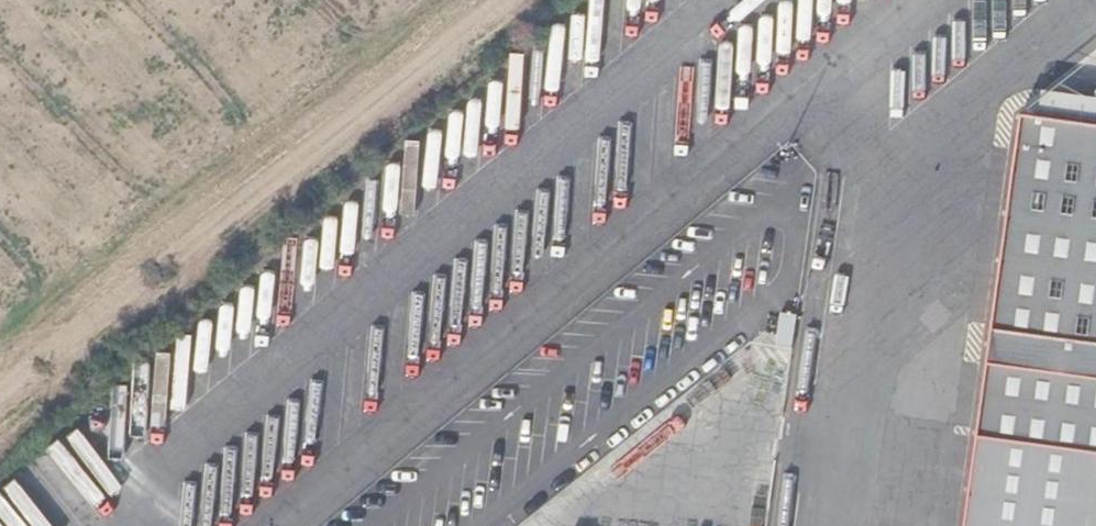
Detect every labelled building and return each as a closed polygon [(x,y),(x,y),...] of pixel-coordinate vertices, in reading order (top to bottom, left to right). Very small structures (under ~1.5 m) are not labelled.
[(1039,118),(1095,125),(1095,97),(1043,90),(1039,118)] [(1024,120),(968,525),(1095,525),(1095,125),(1039,118),(1024,120)] [(0,496),(0,525),(84,525),(127,494),(82,434),(0,496)]
